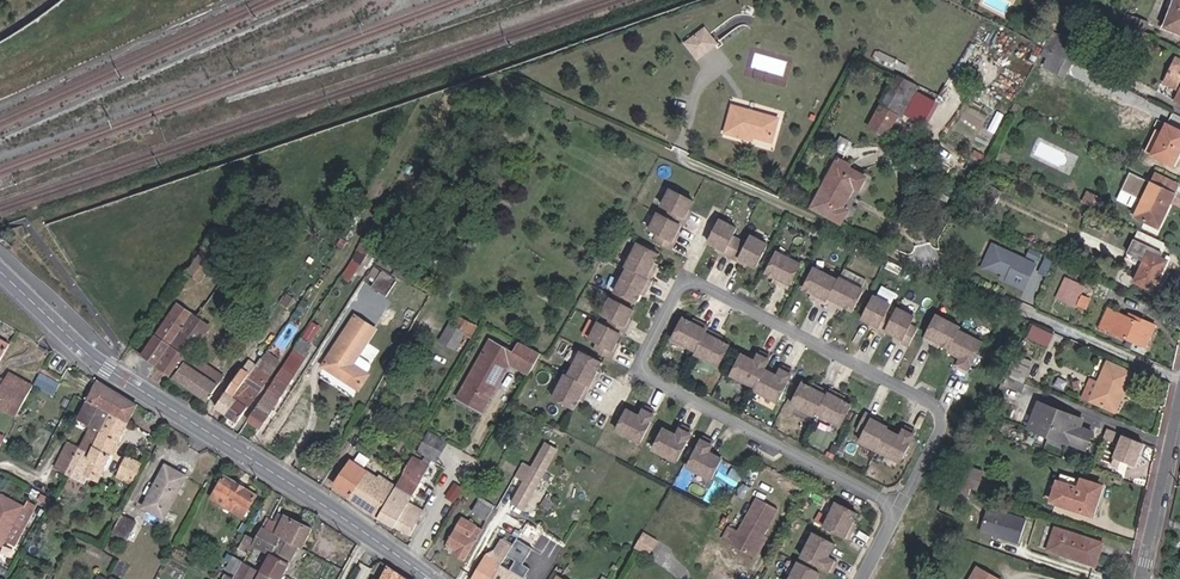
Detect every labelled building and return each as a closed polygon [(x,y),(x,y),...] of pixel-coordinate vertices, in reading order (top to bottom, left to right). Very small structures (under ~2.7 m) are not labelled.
[(1167,26),(1179,31),(1179,0),(1177,0),(1167,26)] [(1131,27),(1146,32),(1149,24),(1135,18),(1131,27)] [(684,42),(697,59),(718,43),(705,26),(684,42)] [(1053,33),(1045,47),(1053,51),(1060,36),(1053,33)] [(1073,61),(1082,66),(1091,48),(1061,34),(1060,36),(1053,51),(1073,61)] [(1053,51),(1045,47),(1041,55),(1049,59),(1053,51)] [(1053,51),(1049,59),(1045,66),(1065,76),(1073,61),(1053,51)] [(1178,59),(1165,84),(1179,92),(1179,60),(1178,59)] [(882,104),(860,146),(877,154),(899,114),(896,112),(912,82),(900,75),(884,104),(882,104)] [(750,136),(754,137),(773,142),(779,120),(733,109),(727,134),(749,140),(750,136)] [(1175,165),(1179,153),(1179,130),(1168,123),(1163,133),(1157,130),(1147,151),(1153,154),(1175,165)] [(840,159),(838,162),(851,169),(853,165),(840,159)] [(851,169),(838,162),(813,208),(842,224),(849,212),(844,209),(855,188),(860,191),(866,177),(851,169)] [(1174,193),(1179,182),(1158,171),(1153,183),(1174,193)] [(1176,194),(1131,173),(1123,189),(1144,200),(1137,215),(1161,226),(1176,194)] [(984,184),(975,202),(992,212),(1002,193),(984,184)] [(691,198),(667,186),(659,202),(669,208),(666,215),(682,223),(686,215),(683,214),(686,206),(691,198)] [(247,209),(239,203),(233,211),(241,217),(247,209)] [(678,222),(655,210),(647,226),(657,232),(653,239),(670,247),(674,239),(670,238),(674,231),(678,222)] [(732,256),(740,240),(733,236),(738,225),(722,217),(710,241),(718,245),(726,249),(724,252),(732,256)] [(224,237),(228,239),(232,242),(238,235),(229,229),(224,237)] [(1163,255),(1169,243),(1140,229),(1130,250),(1147,259),(1143,267),(1136,281),(1154,289),(1169,258),(1163,255)] [(205,248),(217,256),(228,239),(224,237),(217,231),(205,248)] [(757,265),(769,241),(753,233),(748,243),(740,240),(732,256),(740,260),(742,257),(749,261),(757,265)] [(349,239),(343,235),(338,243),(344,247),(349,239)] [(660,254),(639,243),(627,267),(628,268),(633,270),(651,279),(655,271),(652,269),(656,262),(660,254)] [(996,268),(992,258),(999,244),(995,243),(983,267),(996,268)] [(1027,288),(1038,263),(999,244),(992,258),(996,268),(1010,275),(1008,279),(1027,288)] [(362,246),(359,245),(355,252),(351,259),(360,266),(370,251),(362,246)] [(201,279),(217,256),(205,248),(189,271),(201,279)] [(1038,260),(1041,251),(1030,248),(1027,256),(1038,260)] [(779,250),(769,271),(777,275),(784,279),(783,282),(790,286),(802,262),(779,250)] [(1126,260),(1143,267),(1147,259),(1130,250),(1126,260)] [(402,257),(392,274),(408,283),(413,274),(408,271),(412,262),(402,257)] [(360,266),(351,259),(340,276),(350,282),(360,266)] [(816,265),(805,287),(814,291),(821,295),(819,297),(827,301),(828,299),(839,277),(816,265)] [(372,285),(387,294),(397,279),(382,270),(381,270),(374,266),(367,276),(374,281),(372,285)] [(638,302),(642,293),(646,286),(649,287),(653,280),(633,270),(628,268),(617,291),(638,302)] [(845,303),(854,308),(864,287),(840,275),(839,277),(828,299),(836,303),(838,300),(845,303)] [(1078,305),(1083,294),(1086,286),(1067,277),(1058,297),(1078,305)] [(893,299),(877,291),(865,315),(873,319),(881,323),(879,326),(887,330),(889,327),(895,314),(888,310),(893,299)] [(1092,298),(1083,294),(1078,305),(1087,309),(1092,298)] [(633,308),(609,296),(601,312),(612,317),(608,325),(621,332),(624,333),(628,325),(625,323),(629,316),(633,308)] [(289,304),(282,300),(275,311),(281,315),(289,304)] [(895,314),(889,327),(897,331),(905,335),(903,338),(911,342),(919,326),(912,322),(917,312),(901,303),(895,314)] [(192,314),(183,307),(177,304),(143,353),(158,363),(170,345),(192,314)] [(961,323),(938,312),(926,336),(933,339),(935,336),(942,340),(951,345),(959,329),(961,323)] [(1132,319),(1128,317),(1118,313),(1111,329),(1147,345),(1156,324),(1134,315),(1132,319)] [(176,376),(175,377),(208,399),(223,376),(192,353),(210,326),(192,314),(170,345),(188,358),(176,376)] [(371,363),(358,354),(374,329),(354,316),(323,364),(326,366),(336,373),(345,378),(355,385),(359,387),(368,374),(366,372),(370,367),(371,363)] [(709,327),(711,325),(703,321),(702,324),(695,321),(686,316),(675,338),(698,349),(709,328),(709,327)] [(464,334),(470,323),(461,317),(455,327),(450,324),(441,340),(456,348),(464,334)] [(597,320),(589,336),(599,342),(595,349),(612,357),(616,349),(613,347),(617,340),(621,332),(608,325),(597,320)] [(476,326),(470,323),(464,334),(470,337),(476,326)] [(1031,324),(1027,338),(1048,345),(1053,330),(1031,324)] [(720,363),(731,343),(722,338),(715,334),(717,331),(709,327),(709,328),(698,349),(697,352),(720,363)] [(984,341),(959,329),(951,345),(950,347),(963,354),(959,363),(970,368),(984,341)] [(301,338),(248,418),(260,426),(306,356),(304,356),(311,345),(301,338)] [(529,375),(541,352),(521,342),(513,354),(490,341),(459,397),(482,411),(509,364),(529,375)] [(158,363),(176,376),(188,358),(170,345),(158,363)] [(758,359),(745,353),(736,370),(761,382),(767,368),(773,355),(762,350),(758,359)] [(572,374),(581,379),(590,383),(596,386),(599,379),(596,377),(600,370),(604,361),(583,351),(572,374)] [(218,406),(229,413),(259,368),(248,360),(218,406)] [(1029,368),(1012,361),(1005,375),(1008,376),(1023,382),(1029,368)] [(1121,392),(1125,394),(1133,374),(1108,364),(1092,402),(1112,411),(1121,392)] [(783,396),(795,370),(785,365),(780,374),(767,368),(761,382),(759,385),(783,396)] [(336,373),(326,366),(320,376),(330,383),(336,373)] [(259,368),(229,413),(238,420),(270,375),(259,368)] [(32,384),(12,373),(0,394),(0,396),(20,407),(32,384)] [(345,378),(336,373),(330,383),(339,389),(345,378)] [(569,373),(557,396),(581,408),(585,401),(582,399),(585,392),(590,383),(581,379),(572,374),(569,373)] [(1026,383),(1023,382),(1008,376),(1005,384),(1022,392),(1026,383)] [(355,385),(345,378),(339,389),(349,395),(355,385)] [(820,411),(831,389),(823,385),(822,389),(815,385),(806,381),(795,402),(819,413),(820,411)] [(137,405),(98,382),(89,400),(111,411),(129,421),(137,405)] [(35,386),(32,384),(20,407),(22,409),(35,386)] [(839,390),(832,386),(831,389),(820,411),(843,422),(854,402),(845,397),(838,393),(839,390)] [(1117,413),(1125,394),(1121,392),(1112,411),(1117,413)] [(20,407),(0,396),(0,405),(16,414),(20,407)] [(111,411),(89,400),(80,417),(93,425),(81,448),(91,453),(111,411)] [(1084,419),(1040,402),(1030,430),(1068,444),(1068,442),(1087,449),(1093,432),(1081,427),(1084,419)] [(632,410),(622,431),(645,442),(660,412),(650,407),(645,416),(632,410)] [(876,411),(869,408),(860,424),(868,428),(863,438),(879,446),(888,429),(891,423),(882,418),(875,415),(876,411)] [(129,421),(111,411),(91,453),(81,448),(78,447),(68,465),(81,472),(97,480),(129,421)] [(668,428),(658,449),(681,461),(696,430),(686,425),(681,434),(668,428)] [(902,436),(888,429),(879,446),(904,458),(917,432),(906,426),(902,436)] [(447,442),(429,432),(419,451),(437,460),(447,442)] [(1130,472),(1141,442),(1119,434),(1108,464),(1130,472)] [(715,478),(725,457),(712,450),(717,441),(706,436),(691,466),(715,478)] [(527,511),(557,447),(543,440),(532,464),(523,460),(515,476),(522,479),(510,503),(527,511)] [(68,465),(78,447),(69,441),(59,460),(68,465)] [(395,486),(378,517),(410,534),(423,510),(409,502),(431,461),(425,457),(423,461),(412,455),(395,486)] [(119,469),(136,479),(143,465),(126,456),(119,469)] [(68,465),(59,460),(55,467),(65,472),(68,465)] [(349,461),(341,473),(358,483),(365,472),(349,461)] [(81,472),(68,465),(65,472),(78,478),(81,472)] [(963,465),(954,483),(956,483),(971,488),(977,490),(983,471),(963,465)] [(185,476),(165,466),(145,505),(164,515),(185,476)] [(133,484),(136,479),(119,469),(115,475),(133,484)] [(349,497),(378,517),(395,486),(380,475),(379,478),(366,471),(365,472),(358,483),(341,473),(334,485),(349,496),(349,497)] [(1094,515),(1103,486),(1061,473),(1052,502),(1094,515)] [(211,497),(243,517),(257,495),(225,475),(211,497)] [(463,487),(455,482),(445,496),(454,503),(463,487)] [(971,488),(956,483),(950,501),(965,507),(971,488)] [(40,499),(48,504),(51,498),(43,493),(40,499)] [(548,509),(555,498),(547,494),(541,504),(548,509)] [(4,539),(14,545),(23,527),(31,511),(0,495),(0,496),(0,537),(4,539)] [(732,527),(725,540),(754,555),(764,536),(779,508),(759,498),(741,532),(732,527)] [(492,508),(479,500),(473,512),(486,519),(492,508)] [(857,519),(861,510),(839,500),(827,523),(852,536),(856,528),(853,526),(857,519)] [(1019,543),(1027,519),(989,507),(985,523),(990,534),(1019,543)] [(528,516),(519,511),(515,518),(514,517),(508,526),(519,532),(528,516)] [(122,513),(113,531),(127,538),(136,521),(122,513)] [(467,514),(465,518),(477,525),(480,520),(471,515),(471,516),(467,514)] [(280,525),(269,520),(265,529),(275,534),(275,533),(297,545),(301,547),(310,528),(284,515),(280,525)] [(464,517),(448,544),(457,549),(455,553),(466,559),(477,539),(470,536),(477,525),(465,518),(464,517)] [(982,531),(990,534),(985,523),(982,531)] [(260,527),(254,538),(247,534),(240,548),(247,552),(242,561),(260,571),(275,578),(280,578),(297,545),(275,533),(275,534),(265,529),(260,527)] [(1096,565),(1104,543),(1056,528),(1050,550),(1096,565)] [(649,553),(657,540),(643,532),(635,545),(649,553)] [(831,555),(837,541),(820,533),(808,557),(835,570),(840,559),(831,555)] [(764,536),(754,555),(757,557),(767,537),(764,536)] [(507,555),(512,546),(500,539),(493,552),(486,555),(473,578),(475,578),(493,578),(507,555)] [(457,549),(448,544),(446,548),(455,553),(457,549)] [(507,555),(493,578),(523,578),(529,568),(507,555)] [(227,567),(236,572),(242,561),(233,557),(227,567)] [(233,578),(236,578),(255,578),(260,571),(242,561),(236,572),(233,578)] [(823,570),(805,562),(797,578),(819,578),(823,570)] [(386,566),(379,578),(408,578),(403,575),(401,578),(386,566)] [(978,568),(972,578),(997,578),(978,568)] [(260,571),(255,578),(275,578),(260,571)]
